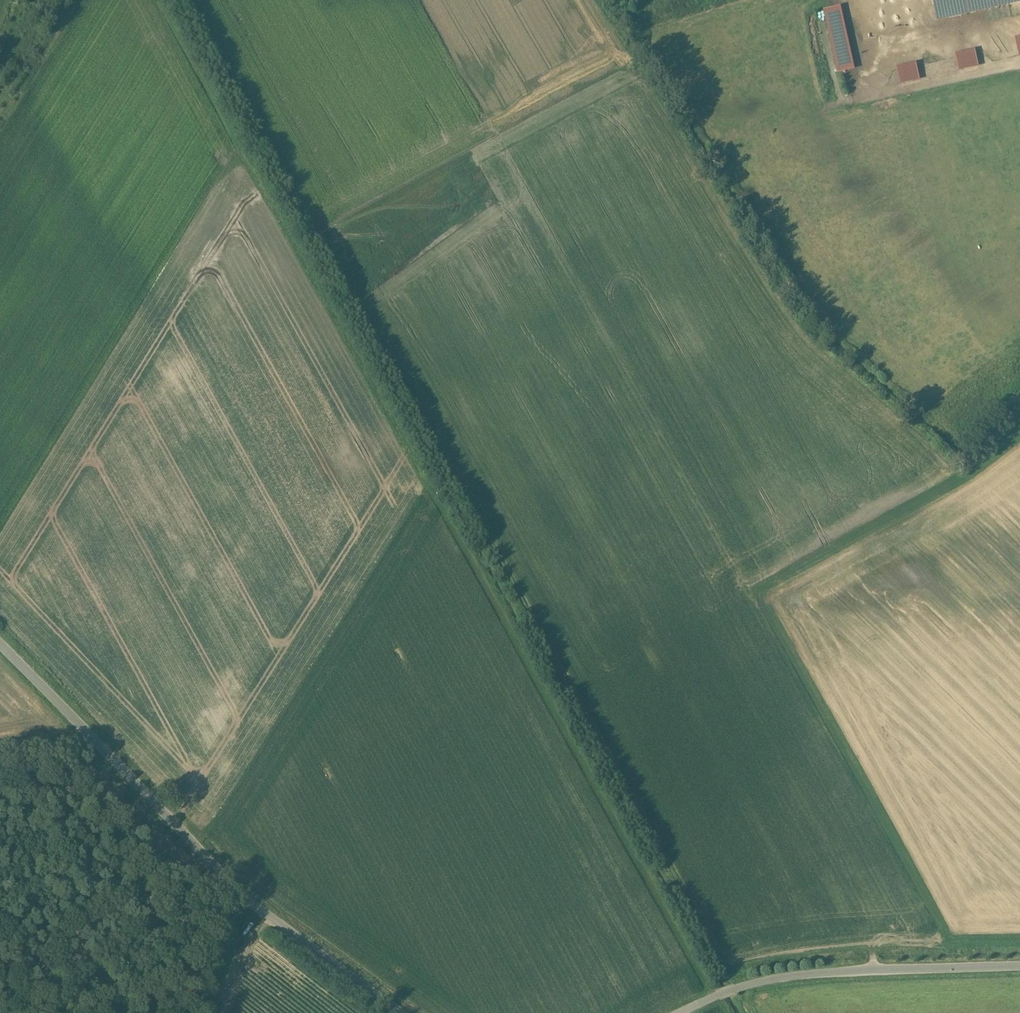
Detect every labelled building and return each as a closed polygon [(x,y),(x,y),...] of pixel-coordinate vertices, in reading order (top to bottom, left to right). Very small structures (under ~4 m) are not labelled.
[(940,23),(1019,5),(1019,0),(935,0),(940,23)] [(855,70),(843,6),(825,9),(837,73),(855,70)] [(959,70),(979,68),(977,50),(957,52),(959,70)] [(918,63),(898,66),(901,84),(920,81),(918,63)]
